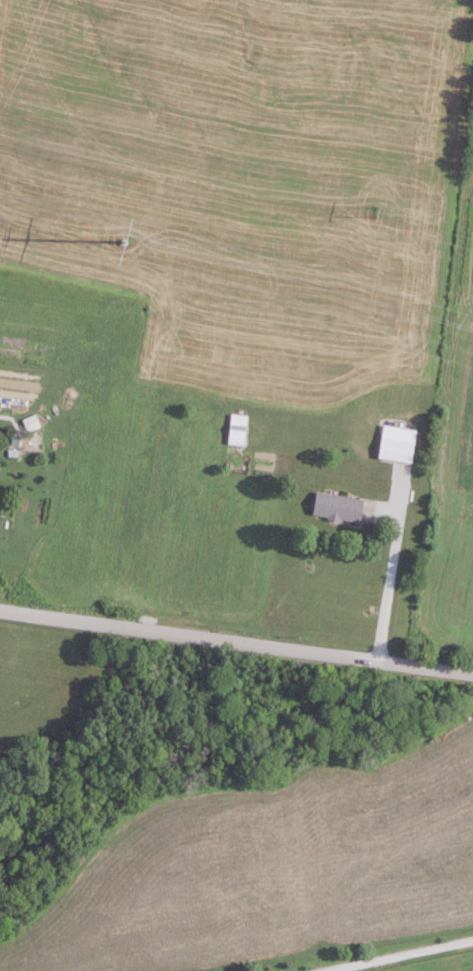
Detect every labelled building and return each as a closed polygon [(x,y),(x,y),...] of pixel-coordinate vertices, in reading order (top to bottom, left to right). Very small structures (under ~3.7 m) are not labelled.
[(231,445),(248,445),(248,414),(232,414),(231,445)] [(416,441),(383,439),(382,460),(415,462),(416,441)] [(367,499),(318,492),(315,516),(364,523),(367,499)]
